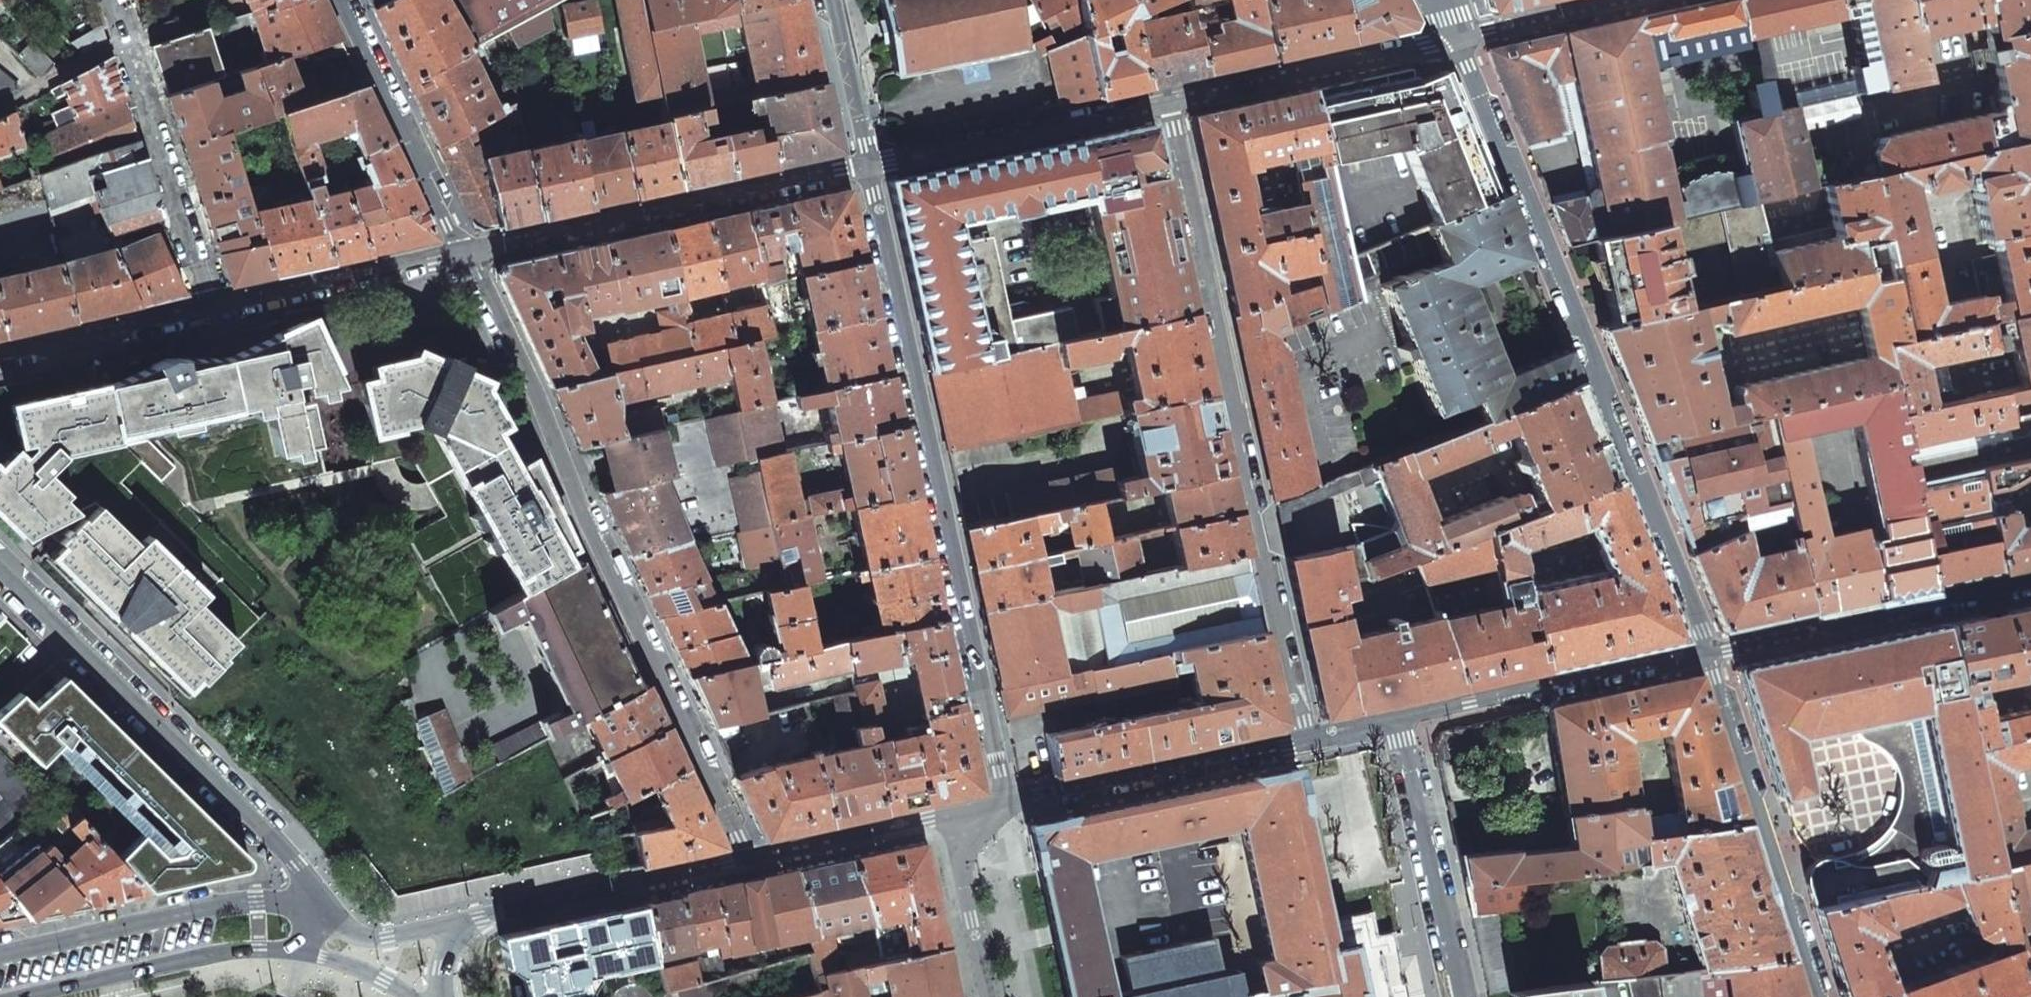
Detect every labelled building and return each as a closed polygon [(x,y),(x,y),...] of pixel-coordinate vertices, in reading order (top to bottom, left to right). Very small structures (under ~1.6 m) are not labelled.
[(223,22),(226,31),(253,22),(266,62),(285,57),(286,58),(341,40),(327,10),(323,0),(290,0),(250,13),(223,22)] [(250,13),(290,0),(244,0),(250,13)] [(371,9),(387,0),(367,0),(371,9)] [(506,28),(547,5),(557,0),(387,0),(371,9),(389,47),(406,82),(473,45),(506,28)] [(565,38),(599,30),(593,0),(586,0),(559,6),(565,38)] [(634,99),(658,94),(644,27),(638,0),(613,0),(634,99)] [(644,27),(774,0),(638,0),(644,27)] [(663,116),(820,83),(809,33),(802,0),(774,0),(644,27),(658,94),(663,116)] [(893,75),(1024,47),(1022,40),(1014,0),(877,0),(893,75)] [(1022,40),(1038,33),(1046,31),(1030,0),(1014,0),(1022,40)] [(1046,31),(1047,34),(1054,47),(1083,34),(1097,97),(1144,87),(1127,15),(1139,10),(1162,0),(1030,0),(1046,31)] [(1205,73),(1244,65),(1273,58),(1260,0),(1187,0),(1190,11),(1205,73)] [(1273,58),(1316,49),(1350,41),(1341,0),(1260,0),(1273,58)] [(1350,41),(1408,29),(1412,20),(1402,0),(1341,0),(1350,41)] [(1489,11),(1538,0),(1485,0),(1489,11)] [(1487,50),(1526,147),(1559,139),(1558,134),(1566,132),(1566,130),(1564,129),(1561,114),(1561,112),(1554,84),(1571,79),(1604,224),(1595,226),(1590,205),(1587,206),(1585,196),(1548,203),(1564,244),(1591,237),(1759,199),(1783,193),(1764,113),(1729,122),(1741,174),(1744,186),(1744,188),(1733,193),(1680,206),(1672,208),(1668,189),(1659,146),(1662,146),(1661,139),(1639,35),(1658,31),(1660,41),(1738,24),(1740,38),(1746,37),(1840,16),(1838,4),(1842,2),(1852,0),(1714,0),(1535,39),(1487,50)] [(1879,89),(1921,79),(1912,37),(1904,0),(1859,0),(1879,89)] [(1874,173),(2030,137),(2030,42),(2022,0),(1904,0),(1912,37),(1969,24),(1972,35),(1982,33),(1983,28),(1987,27),(1990,40),(1986,41),(1987,46),(1970,50),(1969,52),(1972,67),(1985,78),(1995,85),(2000,111),(1877,138),(1869,151),(1874,173)] [(547,5),(506,28),(516,47),(552,28),(547,5)] [(1139,10),(1127,15),(1144,87),(1179,79),(1205,73),(1190,11),(1181,12),(1180,6),(1169,9),(1170,15),(1141,21),(1139,10)] [(172,18),(143,28),(149,46),(178,36),(172,18)] [(100,25),(71,42),(82,53),(105,40),(100,25)] [(178,36),(149,46),(165,94),(222,76),(205,27),(178,36)] [(1054,47),(1047,34),(1040,38),(1034,41),(1041,55),(1046,53),(1059,105),(1097,97),(1083,34),(1054,47)] [(30,42),(18,55),(41,77),(53,65),(30,42)] [(473,45),(406,82),(423,119),(436,146),(516,102),(514,89),(500,102),(492,106),(469,57),(477,52),(473,45)] [(0,117),(0,153),(22,146),(36,138),(55,130),(125,99),(118,79),(111,57),(51,90),(55,99),(64,94),(69,106),(50,113),(53,120),(37,125),(35,119),(30,121),(24,104),(0,117)] [(257,65),(250,68),(269,116),(280,113),(305,105),(304,104),(286,58),(285,57),(266,62),(257,65)] [(246,201),(233,160),(223,131),(269,116),(250,68),(222,77),(222,76),(165,94),(189,169),(220,266),(226,285),(249,280),(271,275),(250,211),(246,201)] [(1309,92),(1348,258),(1500,195),(1473,129),(1454,82),(1449,84),(1443,87),(1438,72),(1412,82),(1410,70),(1366,80),(1309,92)] [(1449,84),(1443,70),(1438,72),(1443,87),(1449,84)] [(19,88),(0,72),(0,99),(19,88)] [(811,158),(840,152),(825,81),(820,83),(663,116),(663,121),(677,187),(730,176),(774,166),(811,158)] [(375,109),(363,85),(304,104),(305,105),(280,113),(290,143),(291,144),(314,136),(315,139),(351,128),(354,139),(359,154),(361,153),(391,143),(383,127),(375,109)] [(1353,282),(1348,258),(1309,92),(1309,90),(1256,102),(1190,116),(1212,218),(1233,314),(1274,299),(1284,328),(1357,299),(1353,282)] [(1859,94),(1796,107),(1801,132),(1864,120),(1859,94)] [(39,148),(45,172),(139,141),(131,117),(125,99),(55,130),(59,141),(46,145),(45,142),(39,144),(40,147),(39,148)] [(448,171),(473,225),(482,230),(522,221),(540,217),(526,149),(484,158),(478,144),(473,136),(492,129),(521,123),(516,102),(436,146),(448,171)] [(1796,107),(1764,113),(1783,193),(1814,186),(1808,164),(1801,132),(1796,107)] [(564,140),(526,149),(540,217),(569,211),(590,206),(575,141),(570,113),(559,115),(564,140)] [(620,131),(634,196),(660,191),(677,187),(663,121),(620,131)] [(1090,199),(1110,296),(1093,300),(1099,331),(1192,310),(1184,277),(1171,214),(1157,153),(1151,124),(1078,140),(1089,194),(1090,199)] [(575,141),(590,206),(617,200),(634,196),(620,131),(575,141)] [(314,136),(291,144),(305,188),(309,198),(330,262),(340,260),(369,253),(343,190),(332,192),(321,195),(316,177),(327,174),(316,142),(314,143),(313,140),(315,139),(314,136)] [(1759,199),(1781,287),(1922,254),(1906,179),(1914,178),(1916,187),(1920,190),(1954,183),(1956,178),(1954,170),(1966,167),(1982,241),(1991,239),(2030,230),(2030,137),(1874,173),(1814,186),(1783,193),(1759,199)] [(1046,147),(1019,153),(1022,168),(1018,169),(1026,206),(1032,204),(1032,205),(1083,195),(1089,194),(1078,140),(1068,142),(1046,147)] [(43,187),(48,206),(91,193),(86,179),(144,160),(143,158),(139,141),(45,172),(40,174),(43,187)] [(437,239),(407,175),(400,161),(391,143),(361,153),(372,176),(375,183),(343,190),(369,253),(404,246),(437,239)] [(1,187),(28,178),(34,176),(22,146),(0,153),(0,185),(1,187)] [(1869,151),(1808,164),(1814,186),(1874,173),(1869,151)] [(961,165),(887,181),(909,279),(929,369),(1071,338),(1065,308),(1005,321),(987,236),(958,241),(953,222),(1005,211),(1006,217),(1033,211),(1032,205),(1032,204),(1026,206),(1018,169),(1022,168),(1019,153),(961,165)] [(1680,206),(1733,193),(1744,188),(1744,186),(1741,174),(1732,176),(1727,158),(1672,172),(1676,187),(1680,206)] [(144,160),(86,179),(91,193),(98,212),(107,234),(161,216),(152,185),(144,160)] [(34,176),(28,178),(32,190),(43,187),(40,174),(34,176)] [(266,197),(246,201),(250,211),(271,275),(300,269),(330,262),(309,198),(305,188),(286,193),(285,187),(265,191),(266,197)] [(1668,189),(1672,208),(1680,206),(1676,187),(1668,189)] [(856,222),(849,190),(825,195),(785,203),(794,243),(792,243),(799,276),(864,262),(856,222)] [(1500,195),(1348,258),(1353,282),(1435,248),(1441,262),(1422,270),(1421,268),(1380,285),(1405,346),(1397,349),(1401,358),(1409,355),(1432,413),(1471,398),(1480,419),(1577,380),(1564,349),(1504,373),(1468,285),(1529,260),(1502,194),(1500,195)] [(1759,199),(1591,237),(1611,325),(1679,310),(1671,273),(1678,271),(1673,252),(1734,239),(1747,295),(1781,287),(1759,199)] [(775,205),(747,212),(761,277),(762,284),(784,280),(778,253),(784,252),(783,246),(786,246),(788,246),(790,245),(792,243),(794,243),(785,203),(775,205)] [(732,215),(706,221),(720,287),(761,277),(747,212),(732,215)] [(692,224),(665,229),(682,307),(690,306),(687,294),(720,287),(706,221),(692,224)] [(60,229),(53,230),(55,240),(62,238),(60,229)] [(686,323),(682,307),(665,229),(600,244),(524,260),(501,265),(497,274),(522,329),(549,387),(692,355),(686,323)] [(1781,287),(1747,295),(1679,310),(1611,325),(1599,328),(1622,385),(1643,439),(1766,411),(1889,383),(1880,344),(2030,311),(2030,230),(1991,239),(1995,256),(1972,261),(1979,296),(1933,307),(1922,254),(1781,287)] [(114,251),(137,305),(167,299),(186,295),(157,233),(123,247),(118,232),(109,237),(113,249),(114,251)] [(60,261),(74,320),(110,312),(137,305),(114,251),(113,249),(109,250),(60,261)] [(7,335),(44,327),(74,320),(60,261),(0,276),(0,307),(7,335)] [(864,262),(799,276),(804,296),(799,297),(801,302),(805,301),(811,328),(876,313),(869,286),(864,262)] [(784,280),(762,284),(767,305),(768,309),(790,304),(784,280)] [(409,306),(413,297),(398,292),(395,301),(409,306)] [(1274,299),(1233,314),(1255,411),(1275,503),(1289,497),(1313,487),(1285,357),(1284,350),(1278,342),(1275,341),(1273,334),(1285,329),(1284,328),(1274,299)] [(767,305),(726,314),(733,345),(756,340),(774,336),(770,320),(768,309),(767,305)] [(1209,393),(1200,347),(1192,310),(1099,331),(1071,338),(929,369),(929,371),(939,415),(946,449),(1126,410),(1209,393)] [(1880,344),(1889,383),(1895,413),(1985,394),(1983,381),(1970,384),(1963,353),(1996,345),(1993,330),(2006,327),(2020,386),(2030,384),(2030,311),(1880,344)] [(876,313),(811,328),(816,351),(810,353),(811,358),(817,357),(824,390),(889,375),(882,342),(876,313)] [(726,314),(686,323),(692,355),(722,348),(733,345),(726,314)] [(331,397),(329,387),(339,385),(309,319),(273,336),(275,346),(225,358),(184,367),(181,358),(166,358),(150,365),(152,374),(110,384),(104,385),(115,433),(116,437),(140,461),(184,505),(191,504),(200,512),(214,509),(212,498),(323,473),(305,394),(316,391),(318,400),(331,397)] [(781,319),(770,320),(774,336),(784,334),(781,319)] [(273,336),(225,358),(275,346),(273,336)] [(729,378),(736,410),(769,402),(763,376),(768,375),(767,370),(762,371),(756,340),(733,345),(722,348),(729,378)] [(692,355),(549,387),(564,417),(577,445),(600,440),(658,427),(667,425),(663,407),(623,416),(622,409),(610,411),(607,405),(729,378),(722,348),(692,355)] [(409,508),(420,508),(426,507),(437,503),(444,516),(513,469),(491,430),(501,424),(481,387),(483,381),(459,371),(461,366),(465,357),(456,361),(442,355),(440,362),(415,351),(412,357),(371,367),(373,379),(359,382),(370,434),(369,474),(375,475),(380,489),(386,496),(391,500),(401,506),(409,508)] [(225,358),(181,358),(184,367),(225,358)] [(150,365),(110,384),(152,374),(150,365)] [(824,390),(794,397),(797,410),(828,403),(833,430),(822,432),(825,444),(901,427),(894,399),(889,375),(824,390)] [(1480,419),(1471,423),(1478,440),(1509,428),(1521,459),(1514,462),(1517,470),(1525,467),(1538,499),(1527,503),(1530,513),(1617,479),(1610,461),(1586,404),(1577,380),(1480,419)] [(1894,451),(1903,449),(1902,444),(1895,413),(1889,383),(1766,411),(1791,516),(1813,611),(1831,607),(1929,586),(1907,484),(1911,483),(1906,461),(1897,463),(1894,451)] [(1998,391),(2005,421),(2013,419),(2008,399),(2026,395),(2026,394),(2030,393),(2030,384),(2020,386),(1998,391)] [(115,433),(104,385),(73,392),(75,398),(62,401),(61,394),(16,404),(10,405),(19,446),(25,445),(28,443),(30,447),(73,441),(115,433)] [(1985,394),(1895,413),(1902,444),(2005,421),(1998,391),(1985,394)] [(1209,393),(1126,410),(1129,426),(1140,474),(1115,479),(1113,468),(1005,493),(1012,518),(1095,500),(1162,486),(1226,472),(1217,428),(1209,393)] [(783,453),(770,402),(769,402),(736,410),(747,460),(747,461),(755,459),(783,453)] [(736,410),(667,425),(658,427),(670,478),(747,460),(736,410)] [(1766,411),(1643,439),(1667,497),(1689,552),(1688,553),(1688,554),(1744,531),(1778,521),(1791,516),(1766,411)] [(1902,444),(1903,449),(1906,461),(1911,483),(1978,469),(2030,458),(2030,413),(2017,415),(2018,418),(2013,419),(2005,421),(1902,444)] [(1471,423),(1404,450),(1414,474),(1415,474),(1481,447),(1478,440),(1471,423)] [(658,427),(600,440),(609,476),(611,475),(613,482),(615,490),(661,480),(670,478),(658,427)] [(825,444),(812,447),(814,455),(838,449),(849,498),(839,500),(838,492),(836,492),(797,500),(787,452),(783,453),(755,459),(769,524),(806,515),(851,505),(915,491),(907,458),(901,427),(825,444)] [(116,437),(115,433),(73,441),(44,470),(65,492),(60,496),(73,510),(107,492),(140,461),(116,437)] [(36,531),(73,510),(60,496),(65,492),(44,470),(73,441),(30,447),(20,457),(14,450),(11,453),(0,465),(0,516),(1,517),(16,531),(21,526),(30,535),(36,531)] [(1378,479),(1394,517),(1391,524),(1391,526),(1389,526),(1381,526),(1349,525),(1356,545),(1366,574),(1367,578),(1416,559),(1486,531),(1530,513),(1527,503),(1523,495),(1520,493),(1511,497),(1503,500),(1502,496),(1434,523),(1415,474),(1414,474),(1404,450),(1357,469),(1362,481),(1364,485),(1373,481),(1378,479)] [(1978,469),(2001,571),(2030,565),(2030,522),(2013,526),(2004,485),(2018,477),(2030,474),(2030,458),(1978,469)] [(513,469),(444,516),(407,537),(458,627),(459,627),(486,612),(578,561),(572,547),(554,511),(529,459),(513,469)] [(769,524),(755,459),(747,461),(747,460),(670,478),(661,480),(686,542),(741,530),(769,524)] [(61,547),(52,556),(105,609),(104,611),(108,614),(126,632),(130,636),(131,635),(185,688),(195,678),(197,680),(202,683),(224,658),(222,655),(258,618),(248,608),(268,588),(184,505),(140,461),(107,492),(73,510),(36,531),(50,549),(57,541),(59,544),(61,547)] [(1348,473),(1353,485),(1362,481),(1357,469),(1348,473)] [(2001,571),(1978,469),(1911,483),(1907,484),(1929,586),(1969,578),(2001,571)] [(1226,472),(1162,486),(1171,526),(1235,512),(1230,489),(1226,472)] [(1313,487),(1289,497),(1291,510),(1347,487),(1343,475),(1313,487)] [(1373,481),(1387,514),(1394,517),(1378,479),(1373,481)] [(1611,654),(1681,639),(1647,554),(1617,479),(1530,513),(1486,531),(1494,566),(1496,573),(1501,598),(1502,604),(1503,605),(1527,601),(1542,669),(1611,654)] [(661,480),(615,490),(599,493),(615,526),(629,555),(686,542),(661,480)] [(1509,489),(1500,493),(1502,496),(1503,500),(1511,497),(1509,489)] [(915,491),(851,505),(856,531),(852,532),(854,544),(859,542),(863,561),(856,563),(858,571),(929,555),(921,520),(915,491)] [(1291,510),(1289,497),(1275,503),(1275,504),(1287,512),(1291,510)] [(1012,518),(963,528),(968,554),(972,569),(1035,555),(1028,525),(1049,521),(1063,516),(1070,548),(1104,540),(1095,500),(1012,518)] [(1297,557),(1287,512),(1275,504),(1281,534),(1287,559),(1297,557)] [(1112,580),(1244,551),(1239,528),(1235,512),(1171,526),(1104,540),(1112,580)] [(1391,524),(1394,517),(1387,514),(1381,526),(1389,526),(1391,526),(1391,524)] [(806,515),(769,524),(772,538),(777,562),(783,587),(797,584),(820,579),(849,573),(846,561),(818,568),(806,515)] [(1790,548),(1750,557),(1748,558),(1763,622),(1772,620),(1813,611),(1791,516),(1778,521),(1781,533),(1786,532),(1790,548)] [(21,526),(16,531),(23,538),(30,535),(21,526)] [(1486,531),(1416,559),(1423,583),(1494,566),(1486,531)] [(1705,594),(1721,630),(1763,622),(1748,558),(1750,557),(1744,531),(1688,554),(1705,594)] [(772,538),(742,545),(747,569),(777,562),(772,538)] [(1035,555),(972,569),(977,590),(981,608),(1044,595),(1037,563),(1076,553),(1083,586),(1089,585),(1112,580),(1104,540),(1070,548),(1035,555)] [(686,542),(629,555),(642,583),(646,592),(704,579),(686,542)] [(59,544),(49,554),(52,556),(61,547),(59,544)] [(1346,637),(1337,599),(1350,596),(1346,579),(1366,574),(1356,545),(1297,557),(1287,559),(1294,594),(1321,718),(1434,693),(1457,688),(1435,618),(1399,626),(1397,617),(1387,619),(1389,628),(1346,637)] [(1244,551),(1112,580),(1089,585),(1105,664),(1261,630),(1251,586),(1244,551)] [(858,571),(854,571),(856,581),(867,578),(876,623),(858,627),(861,637),(942,618),(935,585),(929,555),(858,571)] [(540,721),(548,737),(639,688),(645,685),(645,684),(638,687),(628,667),(618,646),(626,643),(606,600),(598,604),(584,575),(579,562),(585,559),(585,558),(578,561),(486,612),(494,628),(520,616),(565,709),(539,720),(540,721)] [(777,562),(747,569),(733,572),(737,591),(751,588),(752,594),(783,587),(777,562)] [(1491,579),(1485,580),(1489,600),(1501,598),(1496,573),(1490,574),(1491,579)] [(658,617),(715,603),(704,579),(646,592),(656,612),(658,617)] [(743,658),(718,602),(715,603),(658,617),(673,649),(687,677),(812,648),(797,584),(783,587),(752,594),(733,598),(736,612),(767,603),(778,644),(768,646),(767,645),(763,643),(758,644),(753,648),(751,651),(751,656),(752,656),(743,658)] [(1044,595),(981,608),(991,653),(998,687),(1105,664),(1089,585),(1083,586),(1044,595)] [(1502,604),(1435,618),(1457,688),(1474,685),(1542,669),(1527,601),(1503,605),(1502,604)] [(1954,689),(1976,685),(2030,673),(2030,604),(2001,610),(1940,623),(1954,689)] [(934,801),(980,791),(960,699),(942,618),(861,637),(842,641),(851,676),(851,681),(854,691),(881,812),(934,801)] [(1867,742),(1876,747),(1885,756),(1894,770),(1897,777),(1897,785),(1897,800),(1895,808),(1892,817),(1888,825),(1883,830),(1874,841),(1861,850),(1854,853),(1846,855),(1840,856),(1828,857),(1822,857),(1818,858),(1810,863),(1808,866),(1805,872),(1804,878),(1805,883),(1807,889),(1813,908),(1870,896),(1954,878),(1993,869),(1983,823),(1967,747),(1958,702),(1954,689),(1940,623),(1819,649),(1737,666),(1736,668),(1736,670),(1760,745),(1778,800),(1804,794),(1806,793),(1808,789),(1808,785),(1799,738),(1852,727),(1857,736),(1861,739),(1867,742)] [(1261,630),(1105,664),(998,687),(1005,715),(1090,697),(1091,700),(1172,683),(1168,669),(1187,665),(1194,702),(1165,709),(1163,709),(1044,735),(1053,775),(1169,750),(1276,727),(1281,720),(1261,630)] [(812,648),(687,677),(706,719),(709,725),(735,719),(758,714),(752,684),(758,683),(769,688),(772,684),(772,685),(787,681),(788,686),(845,673),(846,678),(851,676),(842,641),(812,648)] [(51,664),(22,692),(0,711),(0,726),(26,755),(20,759),(71,806),(92,831),(150,890),(177,884),(245,870),(247,867),(249,865),(249,862),(249,858),(247,855),(51,664)] [(2030,709),(2030,673),(1976,685),(1979,698),(1981,699),(1985,718),(2030,709)] [(1546,708),(1563,814),(1594,809),(1634,804),(1624,739),(1663,730),(1678,811),(1681,831),(1744,823),(1719,745),(1696,676),(1607,695),(1546,708)] [(195,678),(185,688),(188,690),(197,680),(195,678)] [(842,680),(824,683),(828,697),(833,696),(854,691),(851,681),(843,683),(842,680)] [(548,737),(544,739),(563,780),(583,769),(574,745),(594,735),(598,745),(594,747),(600,760),(665,725),(661,716),(645,685),(639,688),(548,737)] [(1954,689),(1958,702),(1979,698),(1976,685),(1954,689)] [(854,691),(833,696),(839,727),(848,730),(853,729),(857,746),(814,755),(830,824),(860,817),(881,812),(854,691)] [(1958,702),(1967,747),(1990,742),(1985,718),(1981,699),(1979,698),(1958,702)] [(1990,742),(2030,734),(2030,709),(1985,718),(1990,742)] [(741,743),(735,719),(709,725),(725,759),(734,755),(741,743)] [(544,739),(548,737),(540,721),(509,737),(512,744),(500,750),(506,759),(544,739)] [(685,767),(670,736),(665,725),(600,760),(583,769),(563,780),(582,822),(623,800),(685,767)] [(1983,823),(2018,815),(2010,777),(2014,769),(2030,765),(2030,734),(1990,742),(1967,747),(1983,823)] [(765,766),(733,776),(748,807),(763,838),(800,830),(830,824),(814,755),(781,762),(781,757),(775,759),(776,763),(765,766)] [(0,760),(0,799),(1,800),(0,801),(0,842),(17,829),(19,830),(20,828),(41,810),(7,769),(9,768),(0,760)] [(1082,859),(1239,825),(1268,958),(1257,960),(1255,963),(1261,988),(1274,986),(1336,972),(1331,949),(1325,920),(1302,813),(1305,812),(1294,764),(1269,770),(1247,775),(1248,778),(1073,816),(1072,813),(1024,823),(1035,870),(1037,870),(1038,871),(1066,996),(1112,996),(1082,859)] [(638,865),(683,855),(722,847),(703,806),(685,767),(623,800),(638,865)] [(1594,809),(1604,870),(1606,870),(1642,861),(1639,836),(1681,831),(1678,811),(1636,819),(1634,804),(1594,809)] [(71,806),(51,824),(59,832),(66,826),(80,840),(92,831),(71,806)] [(1512,852),(1516,878),(1522,877),(1604,870),(1594,809),(1563,814),(1568,846),(1512,852)] [(1993,869),(2011,865),(2030,861),(2030,830),(2021,832),(2018,815),(1983,823),(1993,869)] [(1664,860),(1700,968),(1707,967),(1787,955),(1764,884),(1744,823),(1681,831),(1639,836),(1642,861),(1643,862),(1664,860)] [(31,841),(20,828),(19,830),(17,829),(0,842),(0,866),(31,841)] [(61,858),(53,865),(89,904),(122,896),(150,890),(92,831),(80,840),(61,858)] [(0,866),(0,881),(29,916),(61,910),(89,904),(53,865),(41,852),(31,841),(0,866)] [(851,859),(872,923),(875,934),(881,960),(946,946),(934,893),(923,844),(884,852),(851,859)] [(48,845),(41,852),(53,865),(61,858),(48,845)] [(1457,854),(1464,884),(1516,878),(1512,852),(1511,848),(1473,853),(1457,854)] [(819,866),(792,872),(814,935),(803,937),(805,942),(833,936),(832,930),(872,923),(851,859),(819,866)] [(2017,897),(2030,894),(2030,861),(2011,865),(2017,897)] [(2020,996),(2030,996),(2030,943),(2019,945),(2016,933),(2022,919),(2017,897),(2011,865),(1993,869),(2010,947),(2020,996)] [(1999,950),(2010,947),(1993,869),(1954,878),(1961,902),(1972,932),(1985,938),(1994,935),(1999,950)] [(749,881),(716,888),(724,940),(715,942),(717,954),(756,946),(778,942),(803,937),(814,935),(792,872),(749,881)] [(1464,884),(1470,915),(1500,912),(1525,909),(1522,877),(1516,878),(1464,884)] [(1870,896),(1884,929),(1961,902),(1954,878),(1870,896)] [(29,916),(0,881),(0,923),(29,916)] [(696,893),(681,896),(690,948),(715,942),(724,940),(716,888),(696,893)] [(660,901),(645,904),(645,905),(654,956),(690,948),(681,896),(660,901)] [(2010,947),(1999,950),(1888,991),(1867,935),(1884,929),(1870,896),(1813,908),(1841,992),(1843,996),(2020,996),(2010,947)] [(604,912),(542,926),(548,955),(576,949),(583,978),(656,963),(654,956),(645,905),(614,911),(614,910),(604,912)] [(1325,920),(1336,972),(1342,996),(1408,996),(1395,936),(1393,930),(1377,933),(1371,910),(1325,920)] [(1470,915),(1488,994),(1509,992),(1518,991),(1500,912),(1470,915)] [(498,935),(505,966),(518,963),(526,996),(587,996),(583,978),(576,949),(548,955),(542,926),(539,927),(498,935)] [(833,936),(805,942),(807,954),(812,976),(822,974),(860,965),(881,960),(875,934),(861,936),(864,950),(838,955),(833,936)] [(803,937),(778,942),(783,961),(807,954),(805,942),(803,937)] [(1598,955),(1601,981),(1625,978),(1654,974),(1657,973),(1664,972),(1661,948),(1652,941),(1641,942),(1641,940),(1615,943),(1615,945),(1605,946),(1598,955)] [(756,946),(717,954),(718,956),(724,977),(762,967),(756,946)] [(860,965),(864,980),(883,974),(888,996),(957,996),(952,976),(946,946),(881,960),(860,965)] [(1802,991),(1792,957),(1787,955),(1707,967),(1709,977),(1722,975),(1729,996),(1803,996),(1802,991)] [(718,956),(694,961),(699,984),(710,981),(724,977),(718,956)] [(694,961),(657,969),(663,994),(699,984),(694,961)] [(710,981),(699,984),(663,994),(657,969),(656,963),(583,978),(587,996),(714,996),(710,981)] [(788,996),(864,996),(860,981),(864,980),(860,965),(822,974),(812,976),(815,990),(788,996)] [(1722,975),(1709,977),(1707,967),(1700,968),(1704,996),(1729,996),(1722,975)] [(1660,996),(1697,996),(1704,996),(1700,968),(1670,972),(1664,972),(1657,973),(1660,996)] [(1274,986),(1277,996),(1342,996),(1336,972),(1274,986)] [(1629,996),(1660,996),(1657,973),(1654,974),(1625,978),(1629,996)] [(1510,996),(1586,996),(1582,983),(1518,991),(1509,992),(1510,996)] [(1274,986),(1261,988),(1256,989),(1245,992),(1243,993),(1223,996),(1277,996),(1274,986)]
